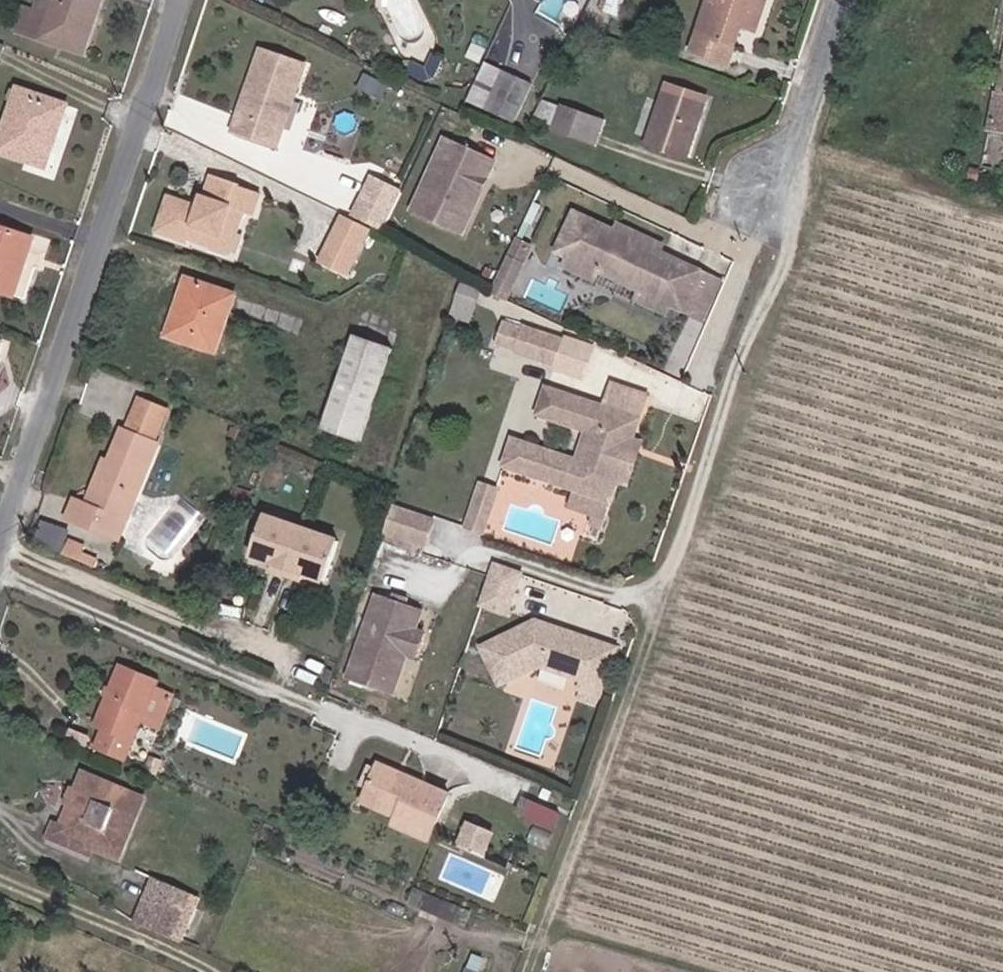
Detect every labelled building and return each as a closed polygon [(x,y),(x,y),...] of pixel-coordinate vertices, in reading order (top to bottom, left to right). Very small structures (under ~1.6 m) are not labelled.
[(61,7),(49,43),(88,58),(105,0),(63,0),(61,7)] [(751,36),(763,2),(759,0),(703,0),(697,16),(701,18),(684,64),(718,75),(729,43),(734,30),(751,36)] [(746,49),(751,36),(734,30),(729,43),(746,49)] [(223,145),(267,159),(292,83),(248,70),(223,145)] [(480,124),(508,135),(524,100),(496,88),(480,124)] [(8,155),(55,170),(73,108),(26,93),(8,155)] [(1001,107),(988,112),(984,146),(1002,150),(1002,93),(1001,107)] [(554,120),(559,102),(543,97),(538,115),(554,120)] [(637,161),(677,174),(689,143),(680,141),(689,112),(657,102),(637,161)] [(552,134),(559,137),(570,115),(563,112),(552,134)] [(575,144),(585,122),(570,115),(559,137),(575,144)] [(605,130),(585,122),(575,144),(595,153),(605,130)] [(411,231),(420,236),(433,203),(448,208),(455,192),(443,187),(453,165),(441,160),(411,231)] [(433,203),(420,236),(462,253),(480,211),(475,209),(481,196),(485,198),(492,181),(453,165),(443,187),(455,192),(448,208),(433,203)] [(164,205),(151,240),(183,251),(184,248),(186,242),(206,250),(209,243),(216,245),(219,238),(232,243),(239,223),(248,226),(256,205),(234,197),(235,195),(208,185),(200,208),(204,210),(201,219),(196,217),(164,205)] [(485,198),(481,196),(475,209),(480,211),(485,198)] [(28,291),(44,229),(0,215),(0,282),(28,291)] [(598,245),(558,226),(543,257),(555,263),(552,270),(547,279),(577,292),(581,284),(623,303),(619,313),(649,327),(653,318),(656,311),(668,316),(683,285),(643,266),(646,259),(601,239),(598,245)] [(338,227),(317,272),(344,284),(365,239),(338,227)] [(186,242),(184,248),(224,263),(232,243),(219,238),(216,245),(209,243),(206,250),(186,242)] [(504,254),(497,271),(512,277),(519,261),(504,254)] [(543,257),(540,264),(552,270),(555,263),(543,257)] [(497,271),(488,291),(502,298),(512,277),(497,271)] [(623,303),(581,284),(577,292),(574,298),(617,318),(619,313),(623,303)] [(488,291),(481,307),(495,313),(502,298),(488,291)] [(199,347),(195,360),(217,367),(233,310),(189,295),(183,313),(188,315),(180,341),(199,347)] [(470,306),(451,300),(441,328),(460,335),(470,306)] [(668,316),(656,311),(653,318),(665,323),(668,316)] [(171,353),(195,360),(199,347),(180,341),(188,315),(183,313),(171,353)] [(588,362),(594,342),(568,334),(561,354),(588,362)] [(513,362),(512,366),(549,380),(558,354),(521,341),(519,347),(501,341),(496,355),(513,362)] [(322,440),(360,451),(390,360),(353,348),(322,440)] [(17,354),(0,349),(0,401),(17,354)] [(128,398),(122,417),(151,427),(157,408),(128,398)] [(572,507),(604,519),(612,499),(621,502),(630,477),(620,473),(624,462),(640,417),(606,405),(598,426),(539,405),(530,428),(580,445),(569,476),(507,455),(498,481),(572,507)] [(122,417),(117,432),(146,441),(151,427),(122,417)] [(69,505),(63,526),(104,539),(108,526),(122,531),(149,443),(146,441),(117,432),(113,431),(100,473),(94,471),(81,509),(69,505)] [(489,502),(473,496),(464,520),(481,526),(489,502)] [(599,536),(604,519),(572,507),(566,524),(599,536)] [(378,542),(416,556),(424,532),(386,519),(378,542)] [(334,547),(295,532),(260,520),(244,564),(262,570),(261,573),(298,588),(300,583),(319,590),(334,547)] [(481,526),(464,520),(458,539),(475,544),(481,526)] [(119,544),(122,531),(108,526),(104,539),(119,544)] [(62,559),(92,573),(96,563),(89,560),(91,555),(69,545),(62,559)] [(472,617),(497,626),(511,586),(487,578),(472,617)] [(370,604),(343,685),(387,700),(400,661),(395,660),(403,636),(408,638),(415,619),(370,604)] [(527,634),(473,659),(490,696),(529,678),(573,694),(570,702),(589,709),(606,663),(542,640),(539,646),(529,642),(532,636),(527,634)] [(400,661),(409,664),(417,641),(408,638),(403,636),(395,660),(400,661)] [(121,662),(118,668),(156,686),(160,678),(121,662)] [(156,686),(118,668),(94,724),(102,727),(95,741),(126,754),(156,686)] [(123,859),(149,796),(82,770),(75,787),(78,797),(75,804),(69,802),(62,820),(57,832),(98,848),(123,859)] [(363,797),(399,814),(403,816),(432,829),(444,802),(374,771),(370,780),(363,797)] [(69,802),(75,804),(78,797),(75,787),(68,784),(62,799),(69,802)] [(557,832),(567,814),(527,794),(518,812),(557,832)] [(395,824),(399,814),(363,797),(361,801),(358,809),(395,824)] [(403,816),(399,814),(395,824),(391,835),(424,848),(432,829),(403,816)] [(57,832),(62,820),(55,818),(48,836),(95,856),(98,848),(57,832)] [(465,831),(457,849),(480,859),(488,841),(465,831)] [(188,947),(201,915),(176,905),(181,892),(162,884),(144,928),(188,947)] [(206,902),(181,892),(176,905),(201,915),(206,902)]
